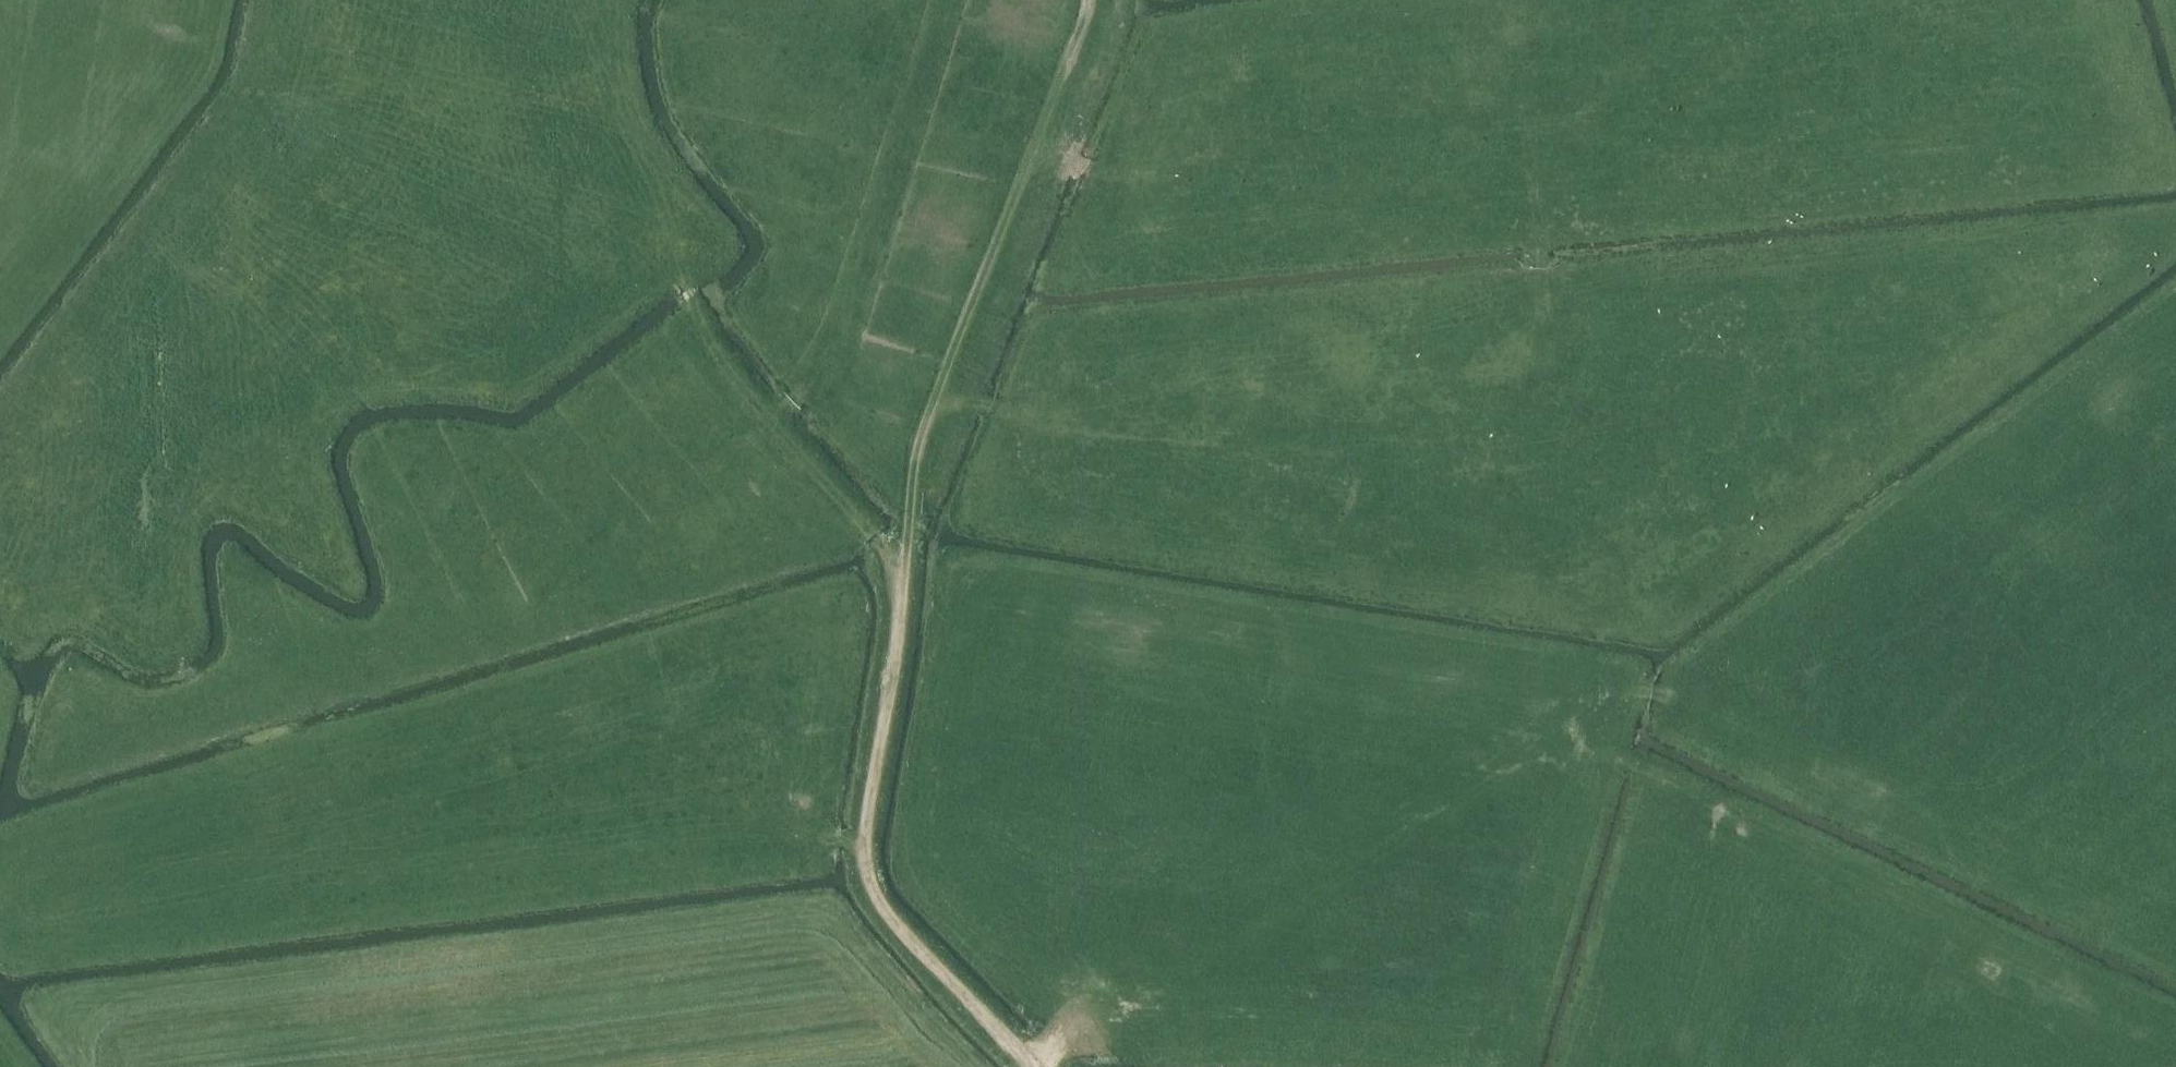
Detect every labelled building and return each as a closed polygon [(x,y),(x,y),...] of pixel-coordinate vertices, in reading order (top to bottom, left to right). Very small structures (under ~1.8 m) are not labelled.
[(1528,261),(1546,261),(1546,248),(1529,247),(1528,261)]
